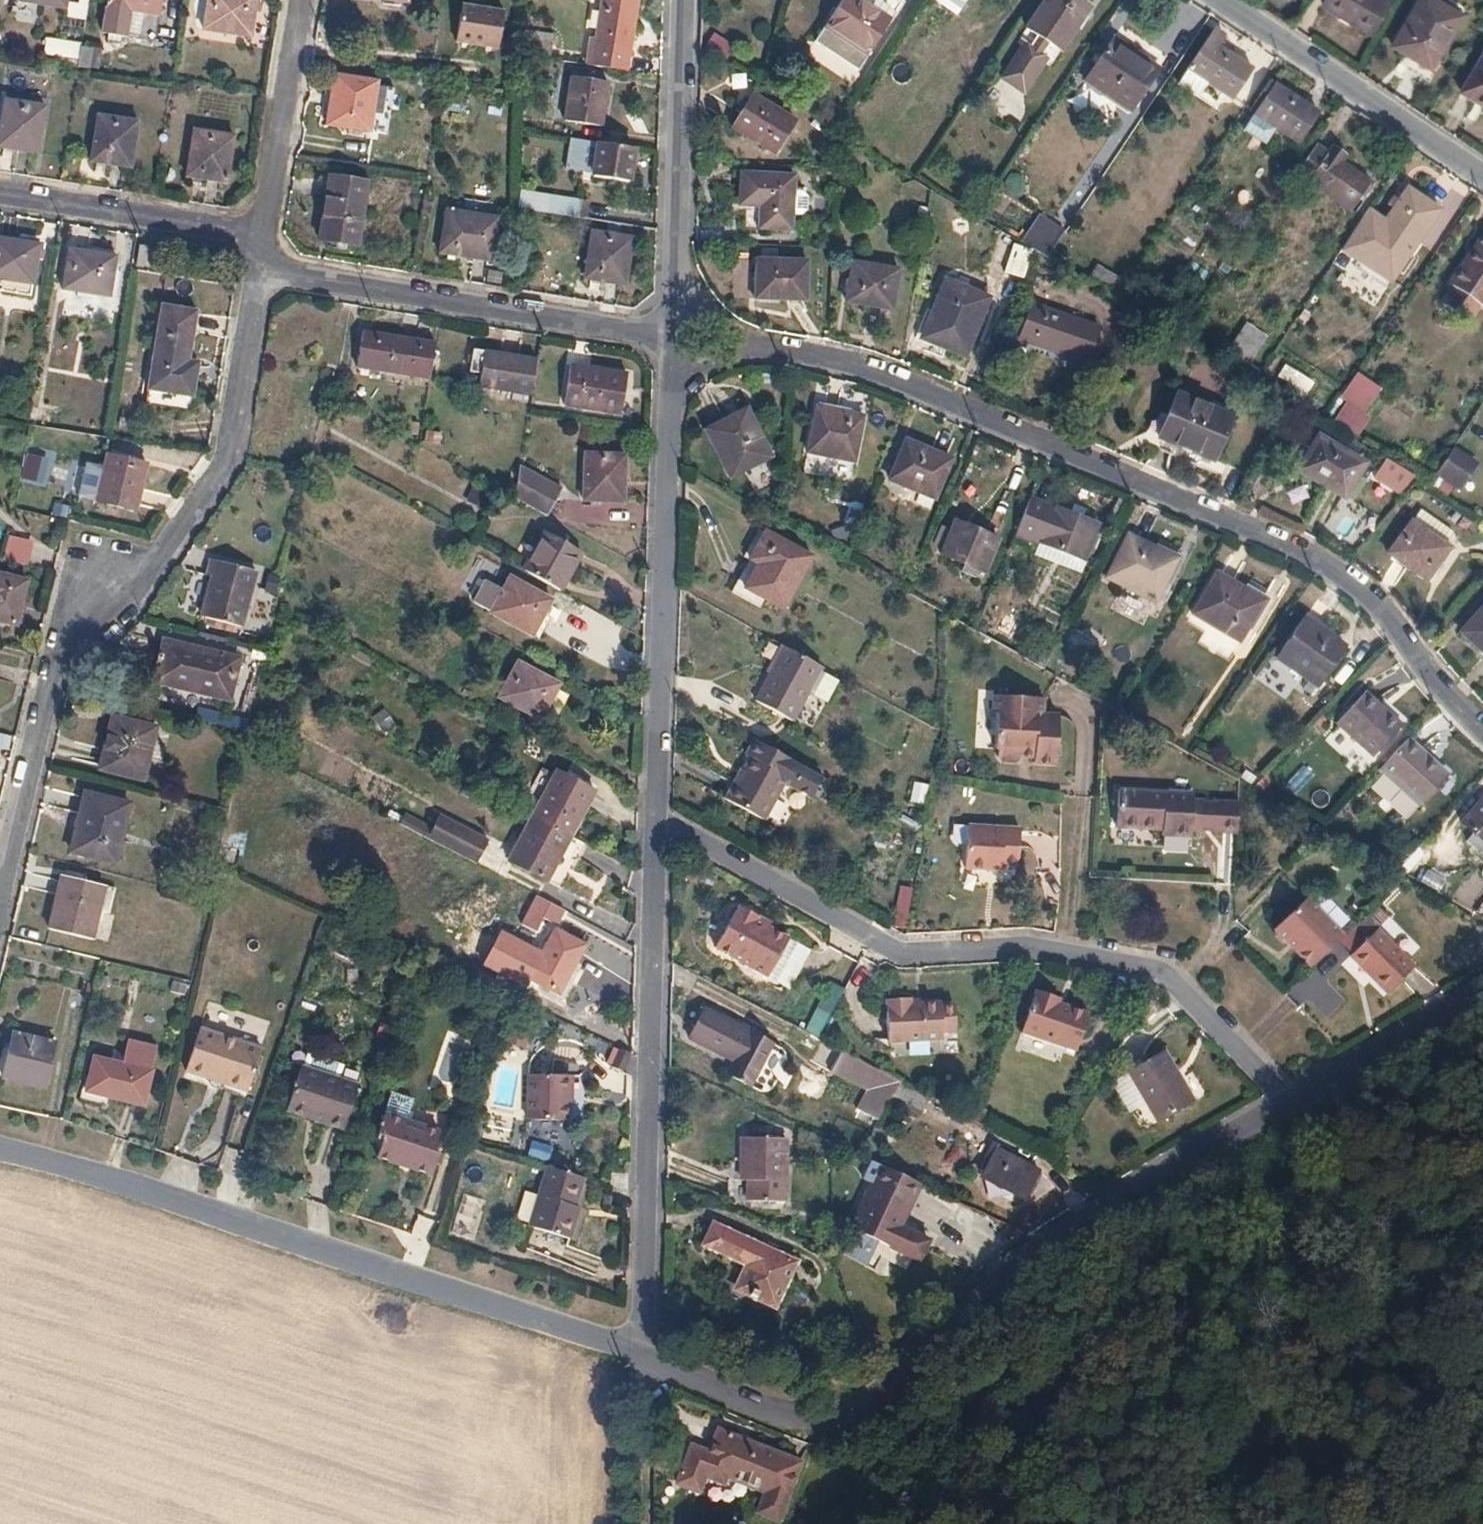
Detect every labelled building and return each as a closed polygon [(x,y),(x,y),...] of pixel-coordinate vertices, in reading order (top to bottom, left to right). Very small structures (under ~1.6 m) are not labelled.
[(64,0),(16,0),(16,3),(62,10),(64,0)] [(160,0),(106,0),(100,35),(105,37),(105,43),(117,45),(118,38),(153,44),(160,0)] [(254,0),(207,0),(201,33),(248,39),(254,0)] [(636,1),(631,0),(600,0),(594,40),(590,40),(585,68),(624,74),(636,1)] [(853,0),(842,0),(812,44),(855,72),(888,23),(853,0)] [(888,23),(892,17),(873,0),(853,0),(888,23)] [(958,15),(968,0),(936,0),(958,15)] [(1086,9),(1071,0),(1045,0),(1025,32),(1035,39),(1029,48),(1020,42),(1005,64),(1006,64),(1002,70),(1006,83),(1015,89),(1029,87),(1033,81),(1034,82),(1048,61),(1038,54),(1045,44),(1057,53),(1086,9)] [(1383,0),(1324,0),(1320,7),(1367,34),(1387,2),(1383,0)] [(1430,0),(1417,0),(1390,48),(1429,71),(1459,18),(1430,0)] [(502,13),(460,7),(455,43),(497,49),(502,13)] [(1230,101),(1250,70),(1217,48),(1224,38),(1212,30),(1177,85),(1197,98),(1206,85),(1230,101)] [(526,33),(525,40),(550,44),(551,37),(526,33)] [(714,37),(703,52),(722,64),(732,49),(714,37)] [(550,44),(525,40),(523,55),(547,58),(550,44)] [(1128,113),(1157,71),(1111,41),(1083,83),(1128,113)] [(76,70),(96,73),(99,53),(79,50),(76,70)] [(1482,101),(1482,52),(1482,51),(1458,93),(1474,103),(1477,98),(1482,101)] [(52,77),(54,66),(39,64),(37,75),(52,77)] [(571,73),(569,80),(605,86),(606,78),(571,73)] [(368,134),(375,84),(332,77),(324,127),(368,134)] [(605,86),(569,80),(563,124),(598,129),(605,86)] [(1297,145),(1317,116),(1268,83),(1248,112),(1252,115),(1273,129),(1297,145)] [(773,156),(793,123),(752,97),(732,129),(773,156)] [(1477,98),(1474,103),(1482,108),(1482,101),(1477,98)] [(43,109),(3,103),(0,122),(0,150),(35,156),(43,109)] [(1273,129),(1252,115),(1241,132),(1262,146),(1273,129)] [(128,170),(135,124),(96,118),(88,164),(128,170)] [(225,185),(232,139),(192,132),(185,179),(225,185)] [(625,185),(630,150),(596,145),(578,142),(566,141),(562,171),(590,175),(589,179),(625,185)] [(1315,146),(1295,175),(1349,214),(1369,185),(1341,165),(1345,157),(1331,147),(1326,155),(1315,146)] [(789,232),(792,178),(739,175),(738,207),(758,208),(758,230),(789,232)] [(355,248),(365,185),(326,179),(316,242),(355,248)] [(1050,224),(1062,232),(1089,192),(1076,184),(1050,224)] [(1416,244),(1439,211),(1406,189),(1384,222),(1380,220),(1369,235),(1387,249),(1399,232),(1416,244)] [(516,212),(576,220),(578,203),(519,194),(516,212)] [(587,204),(578,203),(576,220),(584,221),(587,204)] [(489,263),(495,221),(445,213),(438,255),(489,263)] [(1019,245),(1032,252),(1046,260),(1064,233),(1062,232),(1050,224),(1038,216),(1019,245)] [(622,286),(629,240),(589,234),(584,281),(622,286)] [(1482,309),(1482,237),(1473,251),(1474,252),(1463,270),(1461,269),(1449,287),(1452,290),(1442,306),(1467,323),(1478,307),(1482,310),(1482,309)] [(38,247),(0,242),(0,282),(31,287),(38,247)] [(146,270),(149,250),(137,248),(134,268),(146,270)] [(107,298),(113,259),(67,253),(61,292),(107,298)] [(804,302),(806,263),(755,261),(754,300),(804,302)] [(890,312),(897,273),(851,264),(844,304),(890,312)] [(1085,284),(1115,301),(1124,287),(1094,268),(1085,284)] [(964,358),(988,301),(944,283),(919,340),(964,358)] [(190,412),(197,366),(186,363),(195,313),(159,307),(144,404),(190,412)] [(1083,365),(1096,329),(1029,307),(1017,342),(1083,365)] [(1241,376),(1253,383),(1259,374),(1248,367),(1265,340),(1244,327),(1222,361),(1242,374),(1241,376)] [(433,345),(360,334),(354,370),(426,381),(433,345)] [(529,398),(535,363),(471,352),(468,374),(478,375),(476,389),(529,398)] [(619,416),(625,376),(569,368),(562,408),(619,416)] [(1304,396),(1311,386),(1295,375),(1288,385),(1304,396)] [(1364,413),(1378,391),(1356,376),(1341,397),(1364,413)] [(1209,471),(1230,419),(1174,397),(1153,448),(1209,471)] [(853,464),(862,419),(815,410),(806,455),(853,464)] [(743,414),(725,424),(727,429),(746,419),(743,414)] [(727,429),(725,424),(708,433),(729,476),(764,458),(746,419),(727,429)] [(598,451),(599,439),(587,439),(587,451),(598,451)] [(1343,500),(1363,467),(1318,439),(1298,472),(1343,500)] [(933,501),(949,462),(904,443),(888,483),(933,501)] [(1452,450),(1435,476),(1459,492),(1477,466),(1452,450)] [(22,477),(37,481),(43,454),(28,451),(22,477)] [(1388,454),(1372,475),(1398,495),(1414,474),(1388,454)] [(621,504),(623,457),(582,457),(581,503),(621,504)] [(133,514),(144,466),(106,458),(103,472),(99,492),(96,505),(133,514)] [(103,472),(86,468),(82,488),(99,492),(103,472)] [(527,509),(546,519),(560,492),(517,470),(512,501),(527,509)] [(1053,511),(1029,501),(1015,535),(1085,562),(1102,521),(1057,503),(1053,511)] [(1451,536),(1420,513),(1411,525),(1409,524),(1387,556),(1425,583),(1448,551),(1443,547),(1451,536)] [(949,533),(942,551),(939,558),(963,568),(977,573),(983,576),(997,542),(953,525),(949,533)] [(933,546),(942,551),(949,533),(939,529),(933,546)] [(28,564),(35,539),(10,533),(3,557),(28,564)] [(753,564),(747,562),(730,595),(757,610),(762,602),(781,612),(810,560),(762,534),(754,550),(759,553),(753,564)] [(522,573),(558,594),(579,555),(544,535),(522,573)] [(1171,595),(1189,557),(1158,543),(1153,552),(1125,538),(1104,581),(1155,605),(1161,591),(1171,595)] [(754,550),(747,562),(753,564),(759,553),(754,550)] [(204,620),(234,628),(239,629),(253,574),(210,563),(206,579),(210,580),(200,620),(204,620)] [(977,573),(963,568),(960,574),(975,580),(977,573)] [(1252,638),(1275,598),(1247,582),(1242,590),(1216,575),(1191,617),(1239,645),(1245,634),(1252,638)] [(26,583),(0,577),(0,624),(15,628),(26,583)] [(530,638),(550,603),(508,580),(489,615),(530,638)] [(1463,631),(1482,650),(1482,610),(1463,631)] [(232,633),(234,628),(204,620),(202,626),(232,633)] [(1317,690),(1344,650),(1302,621),(1275,661),(1317,690)] [(1463,631),(1461,634),(1481,654),(1482,652),(1482,650),(1463,631)] [(228,702),(237,662),(163,645),(153,684),(228,702)] [(802,659),(784,649),(754,703),(791,724),(821,670),(802,659)] [(538,723),(557,688),(516,665),(498,701),(538,723)] [(1372,759),(1400,728),(1364,695),(1335,726),(1372,759)] [(1017,763),(1019,760),(1018,754),(1033,754),(1033,761),(1032,765),(1054,767),(1057,717),(1042,717),(1042,701),(991,698),(991,716),(996,716),(994,752),(996,754),(996,762),(999,765),(1013,766),(1017,763)] [(143,783),(156,731),(113,720),(100,772),(143,783)] [(1428,761),(1408,741),(1379,772),(1417,808),(1442,782),(1424,766),(1428,761)] [(782,759),(752,743),(743,758),(748,761),(726,802),(762,822),(783,785),(811,800),(821,781),(782,759)] [(1424,766),(1442,782),(1446,778),(1428,761),(1424,766)] [(531,819),(570,839),(593,794),(555,774),(531,819)] [(1201,834),(1202,803),(1192,803),(1192,796),(1117,793),(1115,830),(1160,833),(1160,839),(1189,840),(1190,833),(1201,834)] [(69,855),(108,864),(117,825),(123,827),(128,807),(84,796),(69,855)] [(1482,801),(1461,825),(1474,836),(1467,843),(1481,856),(1482,854),(1482,802),(1482,801)] [(1213,834),(1214,804),(1202,803),(1201,834),(1213,834)] [(1237,805),(1214,804),(1213,834),(1235,835),(1237,805)] [(560,892),(584,846),(570,839),(531,819),(507,864),(560,892)] [(117,825),(108,864),(113,866),(123,827),(117,825)] [(964,872),(988,872),(988,868),(1002,868),(1016,869),(1017,831),(966,829),(964,872)] [(90,941),(104,889),(63,880),(50,932),(90,941)] [(908,914),(913,887),(900,884),(895,912),(908,914)] [(1482,912),(1482,893),(1474,890),(1468,907),(1482,912)] [(1286,944),(1308,968),(1341,937),(1305,899),(1272,929),(1273,938),(1279,944),(1286,944)] [(557,925),(564,913),(547,904),(540,916),(557,925)] [(785,942),(766,932),(752,924),(753,920),(738,911),(735,915),(733,914),(713,951),(765,979),(785,942)] [(752,924),(766,932),(767,928),(753,920),(752,924)] [(1385,996),(1412,968),(1375,931),(1348,958),(1385,996)] [(558,997),(584,948),(553,932),(528,981),(558,997)] [(1074,1052),(1087,1016),(1057,1006),(1058,1001),(1035,993),(1021,1034),(1074,1052)] [(822,1036),(831,1002),(818,999),(808,1032),(822,1036)] [(954,1033),(953,1009),(939,1010),(939,1006),(909,1009),(909,1003),(885,1004),(887,1046),(941,1042),(941,1033),(954,1033)] [(750,1087),(771,1047),(703,1012),(688,1041),(732,1064),(726,1076),(750,1087)] [(390,1043),(396,1025),(383,1021),(377,1039),(390,1043)] [(258,1050),(200,1032),(187,1075),(245,1093),(258,1050)] [(43,1090),(53,1046),(12,1036),(1,1081),(43,1090)] [(622,1075),(631,1056),(619,1050),(610,1069),(622,1075)] [(898,1083),(839,1054),(829,1074),(887,1103),(890,1097),(898,1083)] [(1192,1104),(1162,1054),(1126,1075),(1157,1126),(1192,1104)] [(302,1070),(300,1069),(287,1105),(316,1114),(314,1121),(342,1131),(356,1088),(337,1082),(342,1068),(307,1056),(302,1070)] [(142,1108),(150,1075),(92,1061),(85,1094),(142,1108)] [(567,1122),(567,1078),(526,1078),(526,1123),(567,1122)] [(898,1083),(890,1097),(920,1113),(927,1098),(898,1083)] [(890,1097),(887,1103),(917,1119),(920,1113),(890,1097)] [(316,1114),(287,1105),(285,1112),(314,1121),(316,1114)] [(431,1155),(438,1136),(384,1117),(383,1122),(379,1122),(378,1127),(381,1129),(378,1137),(383,1139),(377,1159),(431,1177),(438,1158),(431,1155)] [(531,1141),(528,1154),(550,1158),(552,1145),(531,1141)] [(783,1204),(783,1142),(740,1141),(740,1184),(746,1184),(746,1204),(783,1204)] [(1023,1201),(1037,1173),(994,1152),(980,1180),(1023,1201)] [(854,1229),(858,1230),(890,1245),(923,1260),(932,1239),(903,1225),(921,1186),(882,1168),(854,1229)] [(574,1209),(583,1181),(546,1170),(528,1229),(569,1242),(576,1220),(572,1218),(574,1209)] [(775,1312),(797,1264),(713,1226),(701,1249),(744,1268),(734,1290),(752,1298),(751,1302),(775,1312)] [(890,1245),(858,1230),(852,1244),(884,1259),(890,1245)] [(706,1480),(724,1488),(727,1481),(765,1496),(757,1515),(777,1523),(778,1523),(801,1466),(718,1432),(709,1455),(692,1448),(685,1466),(703,1474),(701,1478),(706,1480)] [(699,1496),(706,1480),(701,1478),(703,1474),(685,1466),(677,1486),(699,1496)]
